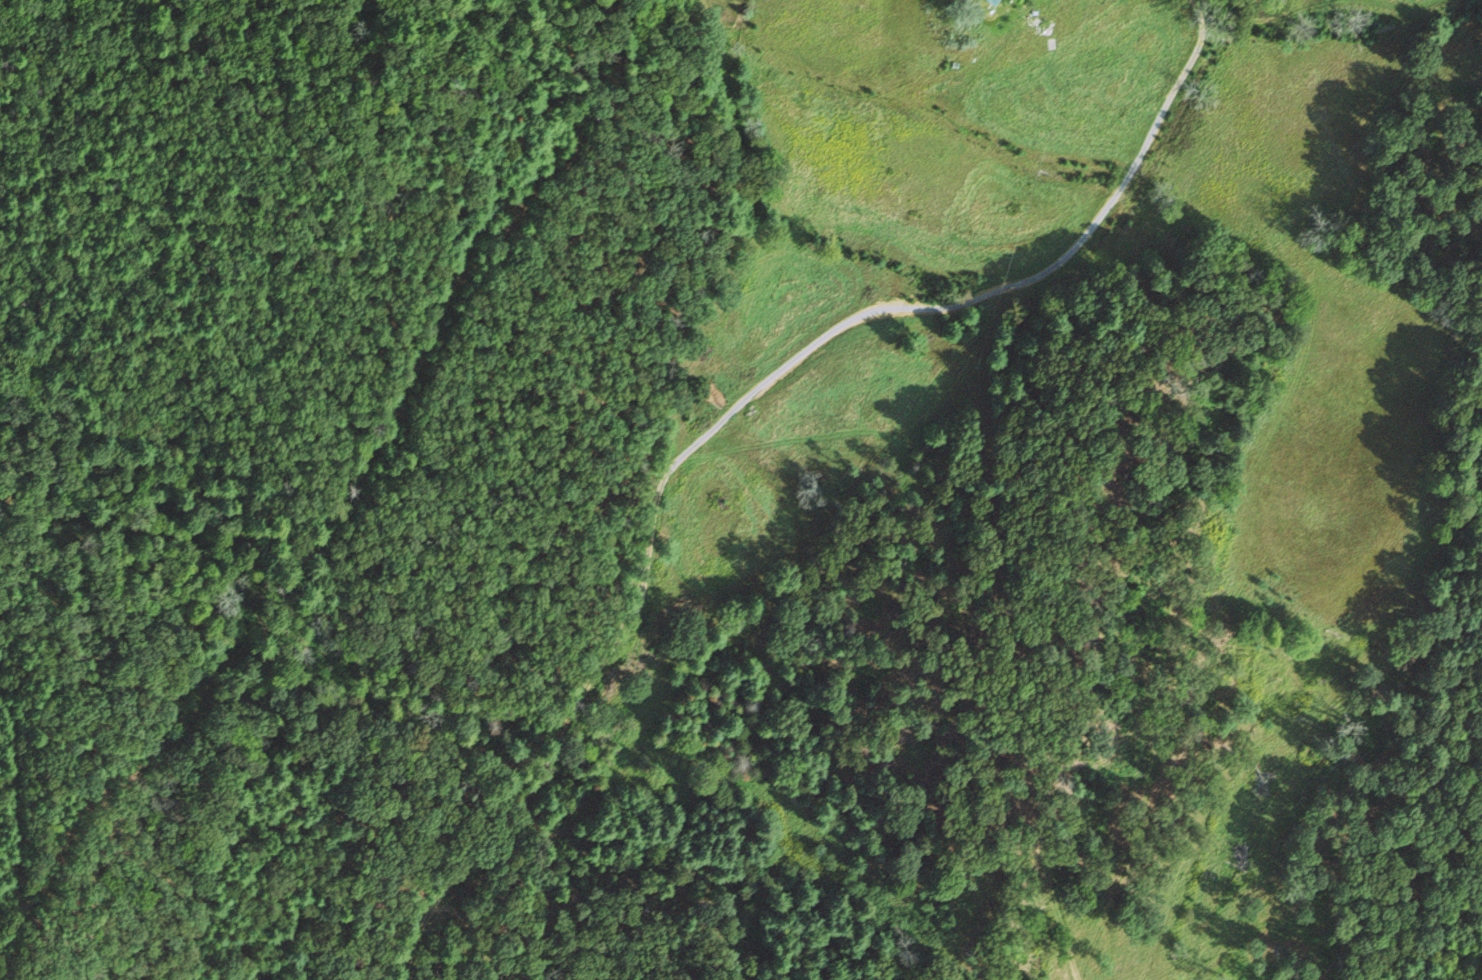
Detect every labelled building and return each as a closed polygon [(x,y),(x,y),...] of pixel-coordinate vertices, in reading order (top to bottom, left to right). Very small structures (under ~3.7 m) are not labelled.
[(994,10),(981,0),(1002,0),(994,10)]
